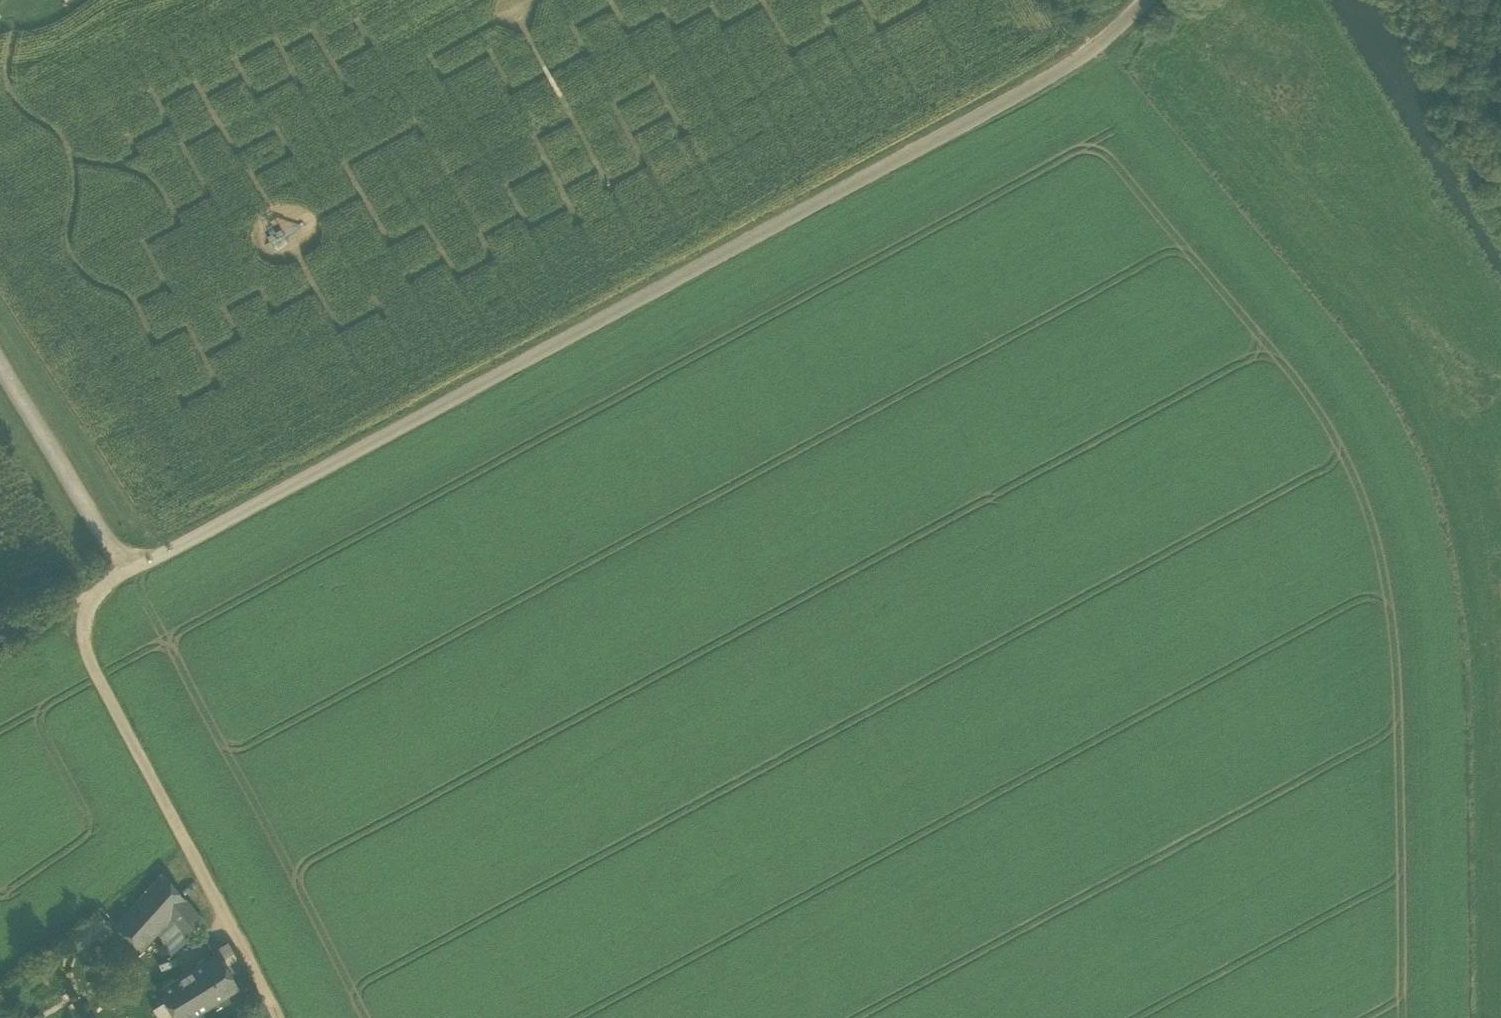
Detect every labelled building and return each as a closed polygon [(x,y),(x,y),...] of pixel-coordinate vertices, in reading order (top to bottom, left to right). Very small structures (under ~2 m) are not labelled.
[(163,873),(116,926),(138,949),(169,913),(187,935),(203,922),(163,873)] [(200,1010),(238,985),(216,952),(156,990),(163,1001),(174,1017),(187,1017),(200,1010)] [(9,1014),(1,1001),(0,1001),(0,1017),(2,1017),(9,1014)] [(163,1001),(153,1008),(158,1017),(174,1017),(163,1001)]
